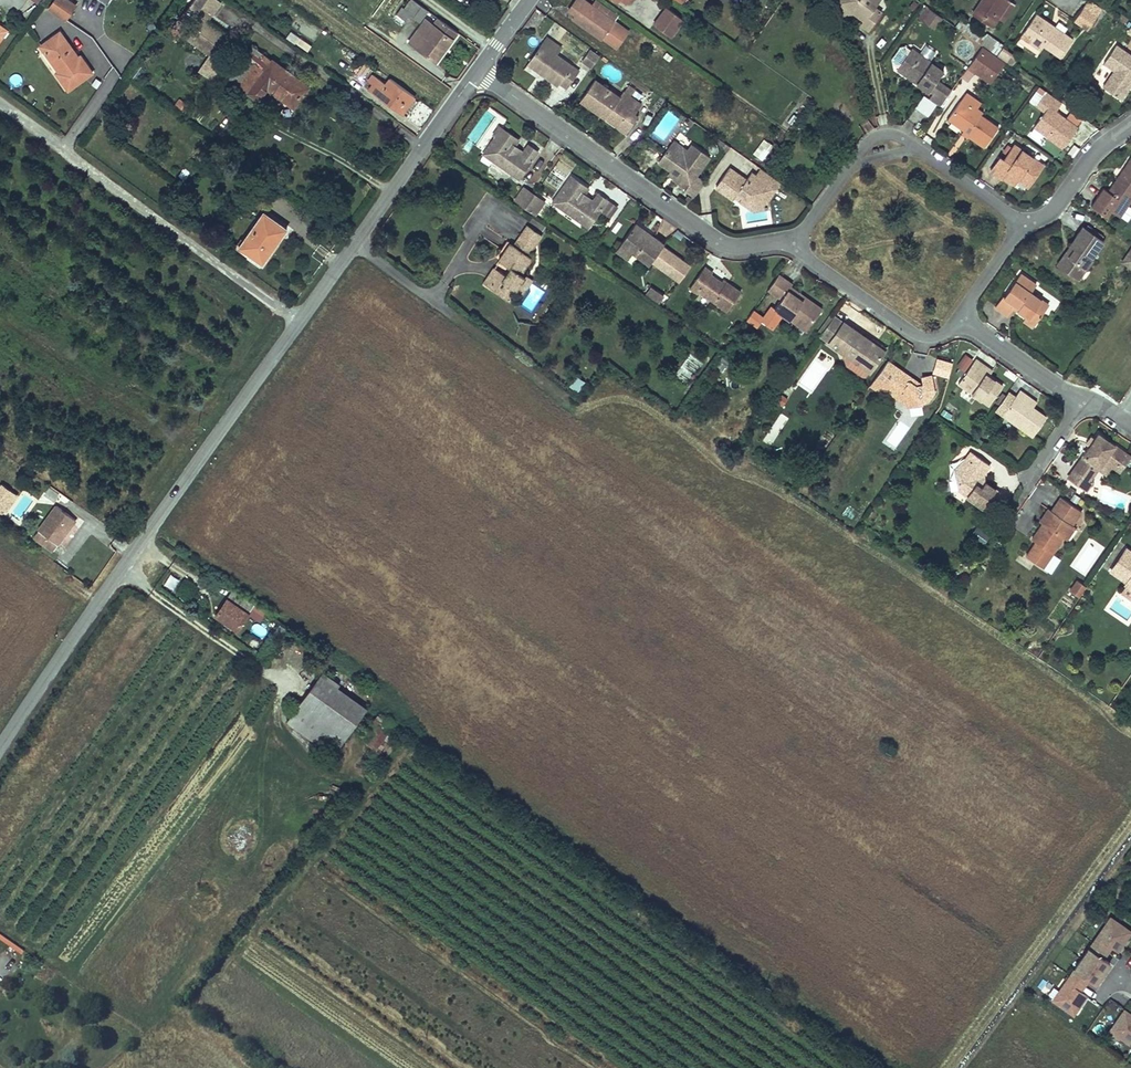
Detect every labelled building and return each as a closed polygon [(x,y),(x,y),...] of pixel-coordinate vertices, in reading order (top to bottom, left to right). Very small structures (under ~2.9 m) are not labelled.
[(50,8),(58,14),(66,19),(75,6),(70,2),(67,0),(55,0),(50,8)] [(192,16),(199,7),(200,7),(206,0),(192,0),(185,11),(192,16)] [(216,0),(206,0),(200,7),(212,16),(221,4),(216,0)] [(410,16),(419,22),(427,11),(412,0),(411,0),(403,11),(410,16)] [(568,10),(575,15),(572,20),(601,41),(603,38),(616,47),(626,32),(613,23),(615,21),(592,5),(585,0),(576,0),(568,10)] [(615,21),(618,16),(596,0),(595,0),(592,5),(615,21)] [(842,13),(854,11),(858,6),(861,8),(860,11),(861,16),(865,19),(861,23),(869,28),(880,11),(874,6),(878,0),(839,0),(842,13)] [(972,14),(991,27),(997,18),(1003,21),(1014,5),(1007,0),(982,0),(972,14)] [(1086,6),(1099,15),(1104,7),(1094,0),(1090,0),(1086,6)] [(934,26),(940,17),(925,6),(917,17),(922,21),(924,19),(934,26)] [(1099,15),(1086,6),(1075,21),(1089,30),(1099,15)] [(210,56),(223,37),(213,30),(207,31),(206,25),(212,16),(200,7),(199,7),(192,16),(185,27),(186,32),(187,39),(210,56)] [(666,7),(654,24),(670,37),(683,20),(666,7)] [(50,8),(46,14),(54,20),(58,14),(50,8)] [(529,31),(542,13),(536,9),(524,27),(529,31)] [(406,22),(410,16),(403,11),(399,17),(406,22)] [(1050,28),(1052,25),(1036,15),(1024,32),(1018,41),(1038,54),(1041,50),(1044,45),(1061,57),(1073,40),(1055,28),(1054,30),(1050,28)] [(297,18),(292,25),(314,41),(319,34),(297,18)] [(988,34),(987,35),(963,18),(956,28),(983,47),(996,56),(1004,45),(988,34)] [(425,37),(418,31),(409,42),(436,62),(457,33),(438,19),(434,26),(425,37)] [(932,28),(934,26),(924,19),(922,21),(932,28)] [(426,20),(418,31),(425,37),(434,26),(426,20)] [(78,70),(64,50),(62,51),(44,26),(24,40),(44,68),(41,70),(53,88),(78,70)] [(144,51),(150,56),(156,47),(150,43),(144,51)] [(548,43),(545,47),(559,57),(562,53),(548,43)] [(1104,85),(1122,97),(1130,84),(1130,54),(1116,44),(1104,61),(1115,68),(1104,85)] [(254,45),(230,78),(260,99),(269,87),(295,105),(309,86),(254,45)] [(545,47),(533,64),(546,72),(548,70),(551,72),(547,78),(561,88),(564,85),(571,90),(582,73),(559,57),(545,47)] [(993,81),(1006,63),(996,56),(983,47),(968,68),(976,73),(978,71),(993,81)] [(912,49),(909,53),(941,76),(944,71),(912,49)] [(601,56),(592,50),(583,62),(593,68),(601,56)] [(929,93),(930,92),(937,81),(941,76),(909,53),(897,71),(905,76),(907,73),(919,81),(916,84),(929,93)] [(366,62),(357,74),(363,79),(372,66),(366,62)] [(533,64),(531,67),(547,78),(551,72),(548,70),(546,72),(533,64)] [(144,71),(137,66),(129,77),(136,82),(144,71)] [(907,73),(905,76),(916,84),(919,81),(907,73)] [(414,97),(390,79),(385,85),(373,76),(369,82),(373,85),(369,91),(401,114),(404,111),(413,99),(414,97)] [(625,93),(621,98),(597,81),(582,103),(619,129),(631,112),(636,115),(643,105),(631,97),(634,94),(628,90),(626,93),(625,93)] [(941,83),(937,81),(930,92),(933,94),(941,83)] [(941,106),(952,91),(941,83),(933,94),(931,98),(941,106)] [(1031,128),(1062,149),(1083,118),(1065,107),(1066,105),(1039,87),(1028,102),(1043,111),(1031,128)] [(976,109),(981,103),(967,93),(948,120),(964,132),(966,129),(972,133),(969,138),(984,148),(997,129),(981,118),(983,114),(976,109)] [(915,109),(928,117),(936,104),(923,96),(915,109)] [(413,99),(404,111),(408,115),(417,102),(413,99)] [(418,108),(413,118),(420,122),(425,112),(418,108)] [(627,135),(639,117),(636,115),(631,112),(619,129),(627,135)] [(795,114),(789,123),(793,125),(799,117),(795,114)] [(696,123),(691,118),(687,123),(693,127),(696,123)] [(485,158),(495,163),(501,161),(515,171),(514,177),(521,182),(529,171),(541,155),(532,148),(526,155),(524,159),(514,152),(517,149),(521,143),(504,131),(485,158)] [(675,142),(672,147),(687,157),(690,152),(675,142)] [(762,160),(773,145),(769,142),(757,157),(762,160)] [(443,143),(438,151),(446,156),(452,148),(443,143)] [(1004,177),(1005,175),(1010,168),(1021,176),(1031,182),(1044,163),(1015,143),(1006,158),(1003,156),(993,170),(1004,177)] [(672,147),(661,162),(674,172),(678,175),(674,180),(689,189),(687,192),(696,198),(699,194),(701,192),(701,191),(707,183),(698,177),(712,158),(694,146),(690,152),(687,157),(672,147)] [(526,155),(517,149),(514,152),(524,159),(526,155)] [(501,161),(495,163),(514,177),(515,171),(501,161)] [(1120,178),(1130,186),(1130,162),(1120,178)] [(753,172),(747,180),(730,167),(716,187),(734,200),(738,194),(742,198),(751,204),(767,202),(782,183),(761,168),(757,174),(753,172)] [(1010,168),(1005,175),(1016,182),(1021,176),(1010,168)] [(537,177),(529,171),(521,182),(529,188),(537,177)] [(674,172),(670,176),(674,180),(678,175),(674,172)] [(1093,206),(1108,217),(1114,210),(1119,203),(1121,199),(1130,205),(1130,186),(1120,178),(1111,191),(1105,187),(1103,191),(1093,206)] [(553,205),(562,211),(569,208),(583,217),(582,225),(590,230),(602,213),(609,203),(599,196),(594,203),(591,207),(582,200),(585,197),(589,191),(571,179),(553,205)] [(526,188),(517,201),(528,207),(537,195),(526,188)] [(547,202),(537,195),(528,207),(539,214),(547,202)] [(594,203),(585,197),(582,200),(591,207),(594,203)] [(689,208),(694,201),(689,198),(685,204),(689,208)] [(753,211),(768,208),(767,202),(751,204),(742,198),(740,201),(753,211)] [(1119,203),(1114,210),(1123,216),(1130,205),(1121,199),(1119,203)] [(618,209),(609,203),(602,213),(611,219),(618,209)] [(245,204),(220,239),(242,257),(269,222),(245,204)] [(569,208),(562,211),(582,225),(583,217),(569,208)] [(663,246),(666,242),(636,222),(621,245),(634,253),(651,264),(663,246)] [(531,254),(542,236),(526,225),(514,242),(531,254)] [(1104,236),(1088,225),(1086,228),(1102,239),(1104,236)] [(1105,241),(1102,239),(1086,228),(1084,226),(1058,264),(1076,277),(1082,268),(1087,271),(1094,260),(1092,259),(1105,241)] [(523,275),(532,257),(506,244),(495,266),(493,264),(481,286),(518,305),(532,279),(523,275)] [(618,250),(630,258),(634,253),(621,245),(618,250)] [(663,246),(651,264),(679,283),(691,265),(663,246)] [(1122,263),(1130,268),(1130,250),(1122,263)] [(711,276),(714,273),(705,267),(690,290),(698,296),(699,293),(728,313),(741,293),(727,284),(726,287),(711,276)] [(1082,268),(1076,277),(1081,280),(1087,271),(1082,268)] [(1016,308),(1028,317),(1039,324),(1051,305),(1033,293),(1038,285),(1022,275),(1006,298),(1005,297),(997,308),(1010,317),(1016,308)] [(793,286),(780,276),(769,291),(781,299),(775,308),(789,319),(796,310),(805,316),(813,322),(823,308),(805,295),(802,300),(789,291),(792,287),(793,286)] [(650,286),(644,295),(659,304),(665,296),(650,286)] [(800,323),(808,329),(813,322),(805,316),(800,323)] [(1039,324),(1028,317),(1026,320),(1037,327),(1039,324)] [(874,344),(846,325),(837,318),(822,338),(832,345),(854,361),(872,374),(887,352),(874,344)] [(877,340),(874,344),(887,352),(890,348),(877,340)] [(960,375),(972,358),(966,353),(957,366),(959,367),(956,372),(960,375)] [(948,378),(953,363),(936,358),(932,374),(948,378)] [(850,368),(868,380),(872,374),(854,361),(850,368)] [(977,363),(963,382),(994,404),(1004,390),(990,381),(980,373),(984,368),(977,363)] [(984,368),(980,373),(990,381),(994,375),(984,368)] [(915,384),(917,381),(900,369),(885,389),(910,407),(924,404),(924,402),(929,402),(935,394),(932,376),(924,377),(924,384),(917,386),(915,384)] [(578,392),(585,382),(574,376),(568,385),(578,392)] [(994,404),(963,382),(960,388),(990,410),(994,404)] [(999,408),(1007,414),(1037,435),(1047,421),(1034,411),(1023,404),(1027,399),(1021,394),(1016,401),(1008,395),(1006,398),(1000,407),(999,408)] [(1000,407),(1006,398),(1002,396),(996,405),(1000,407)] [(1027,399),(1023,404),(1034,411),(1038,406),(1027,399)] [(996,413),(1004,418),(1034,439),(1037,435),(1007,414),(999,408),(996,413)] [(1119,465),(1128,451),(1100,432),(1074,469),(1075,469),(1068,478),(1085,491),(1092,482),(1090,480),(1098,468),(1107,456),(1115,461),(1119,465)] [(974,464),(963,479),(964,492),(987,508),(999,491),(984,480),(993,466),(975,453),(969,461),(974,464)] [(1115,461),(1107,456),(1098,468),(1107,474),(1115,461)] [(969,461),(962,470),(963,479),(974,464),(969,461)] [(1006,496),(999,491),(987,508),(994,513),(1006,496)] [(36,494),(13,525),(32,538),(53,507),(36,494)] [(1073,524),(1082,511),(1062,497),(1052,510),(1053,511),(1044,524),(1043,523),(1033,537),(1054,552),(1064,538),(1073,524)] [(55,505),(32,538),(58,556),(81,522),(55,505)] [(1052,510),(1049,508),(1040,521),(1043,523),(1044,524),(1053,511),(1052,510)] [(1073,524),(1064,538),(1068,540),(1077,527),(1073,524)] [(1050,557),(1033,546),(1026,556),(1043,567),(1050,557)] [(1128,549),(1113,571),(1129,582),(1127,586),(1130,589),(1130,552),(1128,549)] [(236,593),(216,578),(199,603),(219,617),(236,593)] [(1086,587),(1077,580),(1070,590),(1079,597),(1086,587)] [(261,621),(265,612),(254,606),(249,616),(261,621)] [(307,661),(303,666),(318,676),(322,671),(307,661)] [(318,676),(303,666),(271,711),(314,743),(347,697),(318,676)] [(378,726),(364,742),(374,750),(388,734),(378,726)] [(1097,936),(1100,938),(1112,946),(1118,951),(1130,931),(1111,917),(1097,936)] [(1100,938),(1096,944),(1108,952),(1112,946),(1100,938)] [(1096,944),(1091,950),(1103,958),(1108,952),(1096,944)] [(1103,973),(1110,963),(1103,958),(1091,950),(1089,948),(1082,959),(1103,973)] [(1103,973),(1082,959),(1074,969),(1077,971),(1089,979),(1095,984),(1103,973)] [(1077,971),(1073,977),(1085,985),(1089,979),(1077,971)] [(1073,977),(1069,982),(1081,991),(1085,985),(1073,977)] [(1069,982),(1066,981),(1053,1000),(1073,1014),(1087,995),(1081,991),(1069,982)] [(1124,1010),(1110,1030),(1130,1043),(1130,1041),(1130,1014),(1124,1010)]
